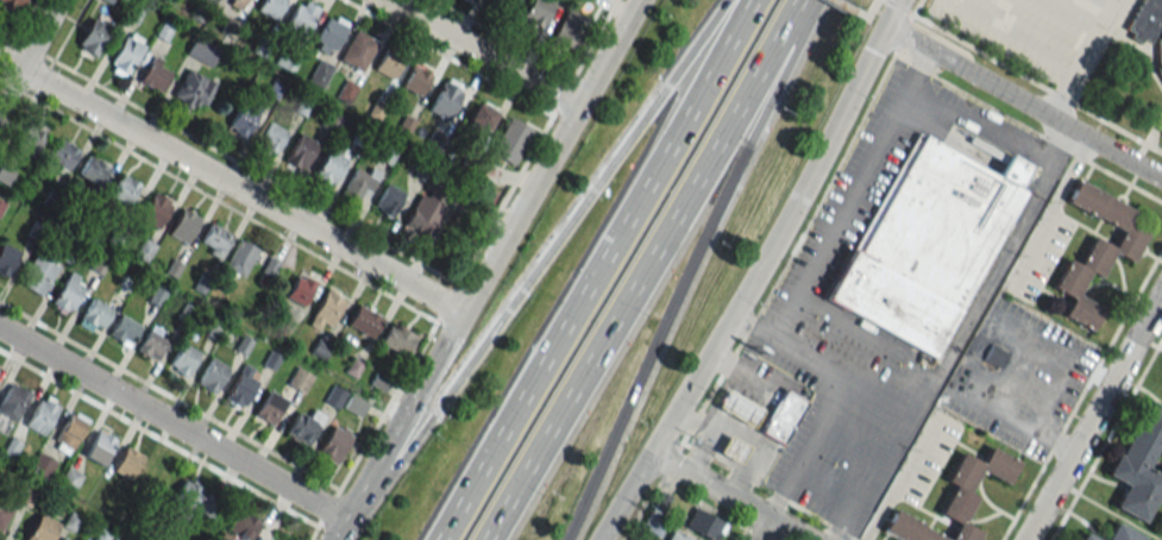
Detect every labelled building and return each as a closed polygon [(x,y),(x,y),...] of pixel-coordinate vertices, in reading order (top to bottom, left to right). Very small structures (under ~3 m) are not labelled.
[(15,12),(22,0),(0,0),(0,3),(15,12)] [(239,10),(245,0),(222,0),(239,10)] [(285,0),(262,0),(256,10),(275,20),(285,0)] [(509,10),(515,0),(491,0),(509,10)] [(554,4),(547,0),(530,0),(519,19),(539,30),(554,4)] [(1122,30),(1137,0),(1160,0),(1160,1),(1161,3),(1161,11),(1161,13),(1161,14),(1161,85),(1154,71),(1152,42),(1155,37),(1150,33),(1145,42),(1138,38),(1136,43),(1126,38),(1129,33),(1122,30)] [(303,37),(313,18),(293,8),(284,28),(303,37)] [(550,42),(571,52),(587,19),(565,9),(550,42)] [(329,55),(347,24),(330,14),(312,45),(329,55)] [(94,56),(110,27),(92,17),(76,46),(94,56)] [(338,60),(359,72),(376,42),(355,30),(338,60)] [(107,69),(125,78),(144,40),(125,31),(107,69)] [(209,67),(219,49),(195,36),(185,54),(209,67)] [(391,79),(401,58),(383,49),(374,70),(391,79)] [(171,68),(150,58),(138,83),(160,92),(171,68)] [(319,89),(332,67),(319,59),(306,82),(319,89)] [(418,96),(430,74),(412,65),(400,87),(418,96)] [(207,109),(213,78),(182,72),(176,103),(207,109)] [(427,110),(446,121),(464,88),(445,78),(427,110)] [(497,115),(478,102),(464,122),(484,135),(497,115)] [(227,129),(244,138),(256,115),(238,106),(227,129)] [(532,130),(509,118),(490,152),(512,165),(532,130)] [(32,156),(46,131),(30,122),(16,147),(32,156)] [(273,156),(286,132),(268,123),(256,146),(273,156)] [(916,130),(823,299),(932,358),(1025,190),(916,130)] [(284,162),(301,171),(316,143),(298,134),(284,162)] [(79,150),(58,138),(46,159),(66,171),(79,150)] [(312,176),(330,186),(346,158),(328,148),(312,176)] [(77,176),(96,187),(109,166),(89,154),(77,176)] [(379,173),(369,167),(365,173),(355,167),(341,192),(362,204),(379,173)] [(139,183),(121,173),(108,197),(126,207),(139,183)] [(1074,181),(1131,212),(1124,222),(1143,234),(1128,263),(1111,253),(1097,278),(1087,272),(1074,295),(1100,309),(1088,332),(1060,315),(1068,299),(1049,288),(1064,259),(1075,265),(1091,237),(1111,249),(1119,231),(1062,202),(1074,181)] [(404,194),(384,184),(374,206),(393,215),(404,194)] [(172,201),(154,191),(139,219),(157,229),(172,201)] [(425,236),(444,204),(423,191),(404,223),(425,236)] [(200,217),(183,207),(167,234),(184,244),(200,217)] [(197,247),(218,258),(230,233),(210,223),(197,247)] [(242,277),(257,249),(239,239),(224,268),(242,277)] [(0,243),(0,274),(7,277),(18,251),(0,243)] [(40,296),(58,266),(36,253),(18,283),(40,296)] [(270,277),(279,263),(270,258),(262,271),(270,277)] [(49,301),(65,313),(87,284),(71,272),(49,301)] [(314,283),(298,274),(285,298),(301,306),(314,283)] [(344,298),(325,289),(307,324),(326,333),(344,298)] [(100,334),(110,306),(89,298),(79,326),(100,334)] [(370,338),(381,316),(357,304),(346,326),(370,338)] [(127,348),(139,325),(119,314),(107,337),(127,348)] [(415,336),(390,323),(379,344),(405,357),(415,336)] [(136,352),(155,361),(168,335),(149,326),(136,352)] [(167,368),(185,377),(199,351),(181,342),(167,368)] [(999,360),(997,346),(986,347),(988,362),(999,360)] [(213,393),(227,368),(211,358),(196,383),(213,393)] [(261,374),(244,364),(223,399),(240,409),(261,374)] [(285,385),(302,395),(313,377),(296,367),(285,385)] [(15,420),(30,391),(10,381),(0,400),(0,413),(15,420)] [(784,388),(759,432),(780,444),(805,401),(784,388)] [(716,408),(727,390),(760,410),(749,428),(716,408)] [(253,416),(271,425),(285,400),(267,391),(253,416)] [(42,435),(59,404),(42,394),(24,426),(42,435)] [(343,408),(358,417),(366,403),(351,394),(343,408)] [(1145,400),(1107,475),(1125,484),(1112,509),(1139,525),(1161,480),(1161,475),(1145,466),(1161,436),(1161,408),(1145,400)] [(307,414),(299,409),(285,432),(306,446),(323,417),(311,409),(307,414)] [(68,454),(88,421),(72,410),(51,444),(68,454)] [(316,453),(335,464),(352,435),(333,424),(316,453)] [(115,440),(98,430),(83,456),(101,466),(115,440)] [(717,452),(727,434),(748,447),(739,464),(717,452)] [(131,480),(142,455),(124,446),(112,471),(131,480)] [(979,533),(961,523),(974,498),(965,492),(976,471),(1003,484),(1015,461),(986,447),(976,464),(957,453),(942,482),(951,488),(937,515),(956,526),(948,539),(975,539),(979,533)] [(54,461),(38,452),(28,469),(45,478),(54,461)] [(82,475),(66,467),(57,485),(73,493),(82,475)] [(190,509),(203,488),(185,478),(173,499),(190,509)] [(197,510),(211,518),(222,501),(208,493),(197,510)] [(663,511),(669,498),(659,493),(652,506),(663,511)] [(11,510),(0,504),(0,530),(11,510)] [(236,508),(223,529),(241,539),(247,539),(259,521),(236,508)] [(724,523),(693,508),(684,527),(709,539),(716,539),(724,523)] [(895,539),(943,539),(892,510),(880,532),(895,539)] [(58,523),(38,513),(24,539),(49,539),(58,523)] [(664,521),(646,514),(640,529),(658,535),(664,521)] [(1104,539),(1141,539),(1142,538),(1113,522),(1104,539)] [(285,532),(275,539),(291,539),(285,532)] [(670,532),(666,539),(689,539),(670,532)] [(1084,532),(1079,539),(1098,539),(1084,532)]
